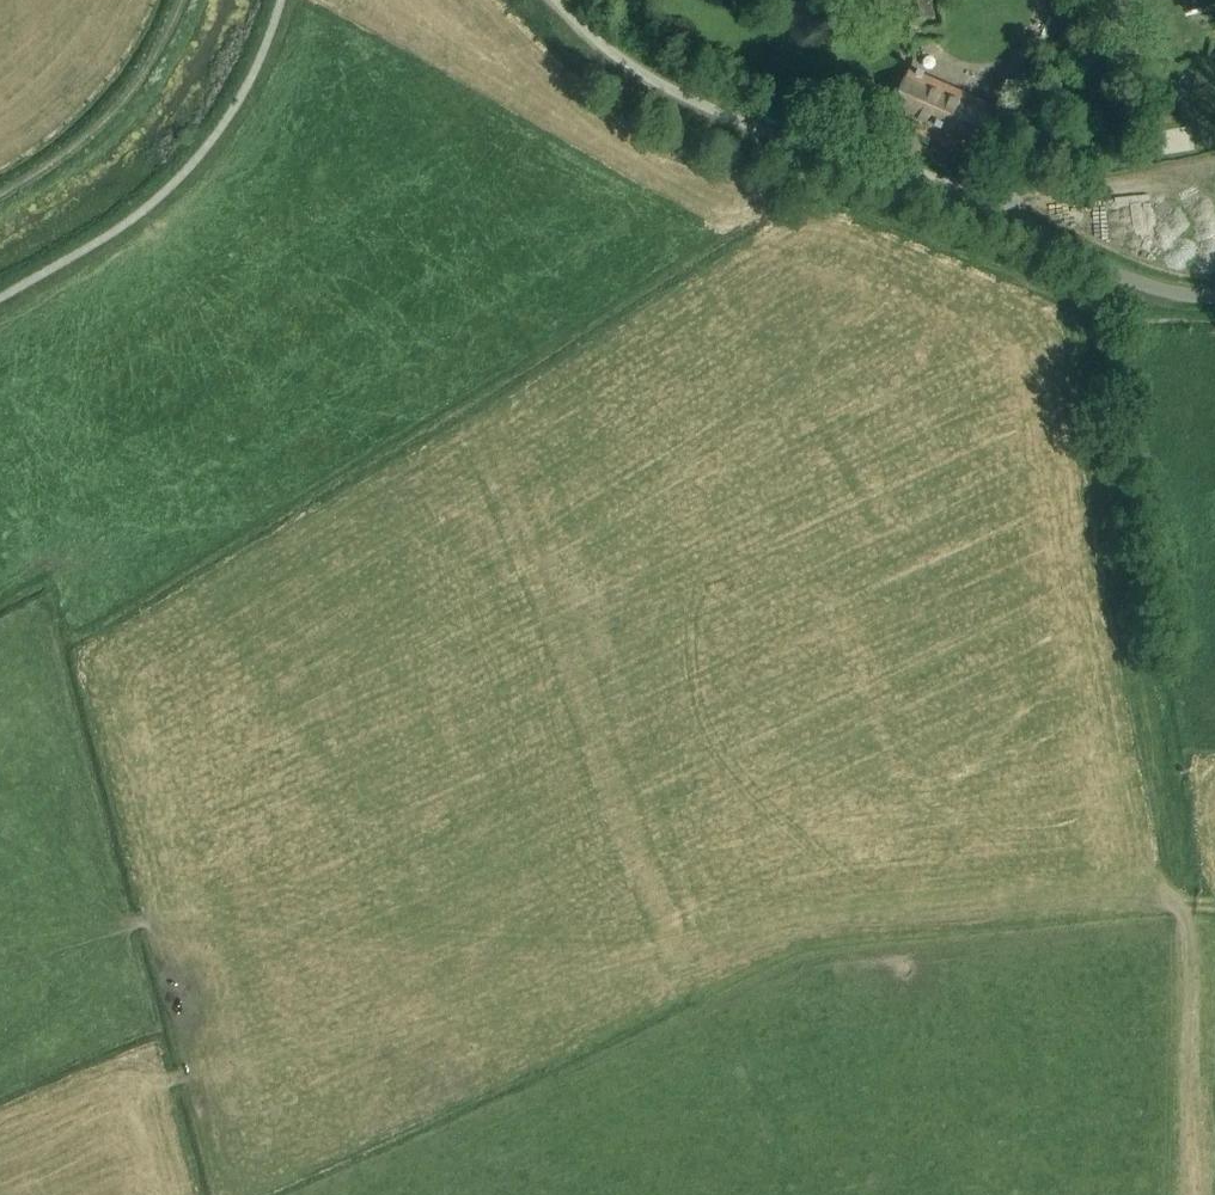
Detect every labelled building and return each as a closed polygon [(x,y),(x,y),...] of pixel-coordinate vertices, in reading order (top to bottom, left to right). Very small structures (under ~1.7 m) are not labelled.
[(934,16),(931,0),(902,0),(906,22),(934,16)] [(1189,13),(1214,7),(1214,0),(1186,0),(1189,13)] [(892,110),(915,120),(910,132),(974,160),(997,110),(909,71),(892,110)]
